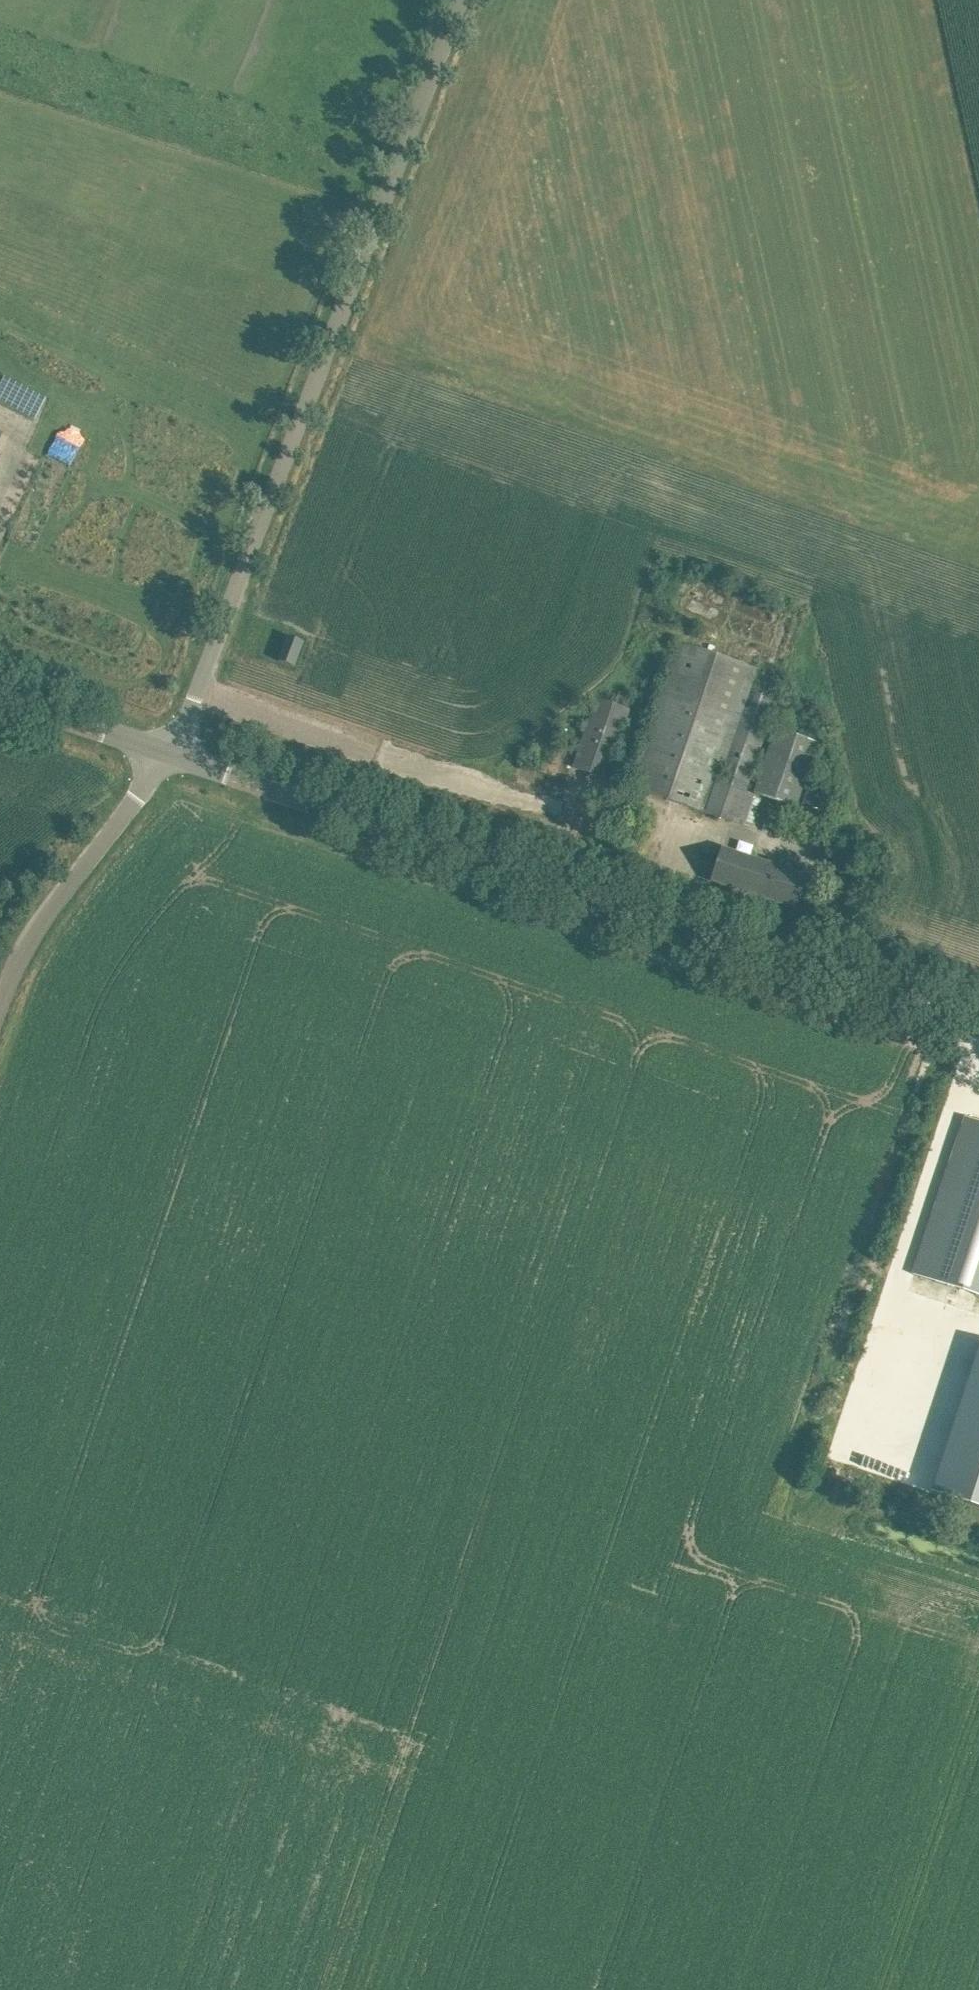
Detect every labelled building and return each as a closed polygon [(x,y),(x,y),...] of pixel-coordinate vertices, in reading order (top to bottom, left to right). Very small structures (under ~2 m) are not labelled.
[(293,666),(303,641),(288,636),(279,661),(293,666)] [(677,641),(635,767),(629,786),(743,825),(753,795),(746,792),(780,692),(753,682),(757,668),(677,641)] [(597,698),(573,767),(606,778),(630,709),(634,696),(619,691),(615,704),(597,698)] [(818,742),(775,727),(753,791),(797,806),(818,742)] [(722,846),(711,880),(796,908),(807,874),(722,846)] [(960,1137),(915,1273),(978,1295),(978,1122),(967,1118),(960,1137)] [(931,1492),(978,1508),(978,1347),(931,1492)]
